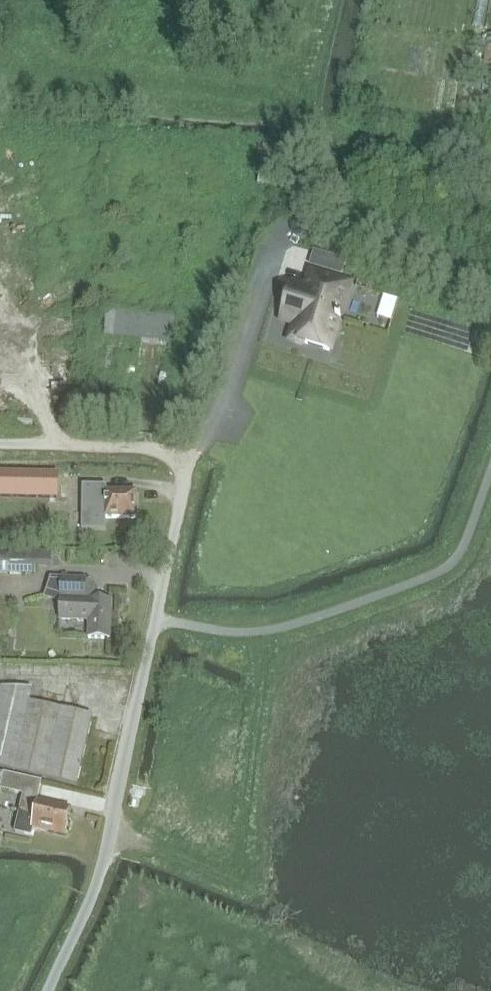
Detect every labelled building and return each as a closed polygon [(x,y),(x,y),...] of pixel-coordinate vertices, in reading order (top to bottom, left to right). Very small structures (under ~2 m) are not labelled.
[(488,0),(478,0),(476,23),(486,24),(488,0)] [(487,35),(481,77),(483,77),(480,98),(490,99),(490,35),(487,35)] [(339,318),(349,284),(310,272),(305,289),(290,284),(279,320),(294,324),(290,339),(304,344),(329,351),(338,320),(340,321),(340,318),(339,318)] [(177,318),(106,311),(103,338),(174,345),(177,318)] [(27,497),(57,498),(58,473),(0,472),(0,497),(27,497)] [(82,525),(82,530),(106,530),(106,518),(136,518),(136,492),(106,492),(106,489),(84,488),(84,525),(82,525)] [(0,552),(0,574),(35,575),(35,569),(52,569),(53,551),(9,550),(9,552),(0,552)] [(61,581),(50,580),(46,591),(61,595),(60,619),(89,620),(88,638),(109,639),(109,638),(108,638),(110,601),(93,600),(100,591),(90,579),(85,584),(85,580),(61,579),(61,581)] [(46,777),(77,785),(92,716),(30,701),(33,688),(1,687),(0,689),(0,767),(46,777)] [(0,787),(0,790),(22,795),(37,798),(40,783),(3,775),(0,787)] [(18,814),(14,833),(31,836),(33,827),(65,834),(70,810),(36,803),(21,800),(18,814)]
